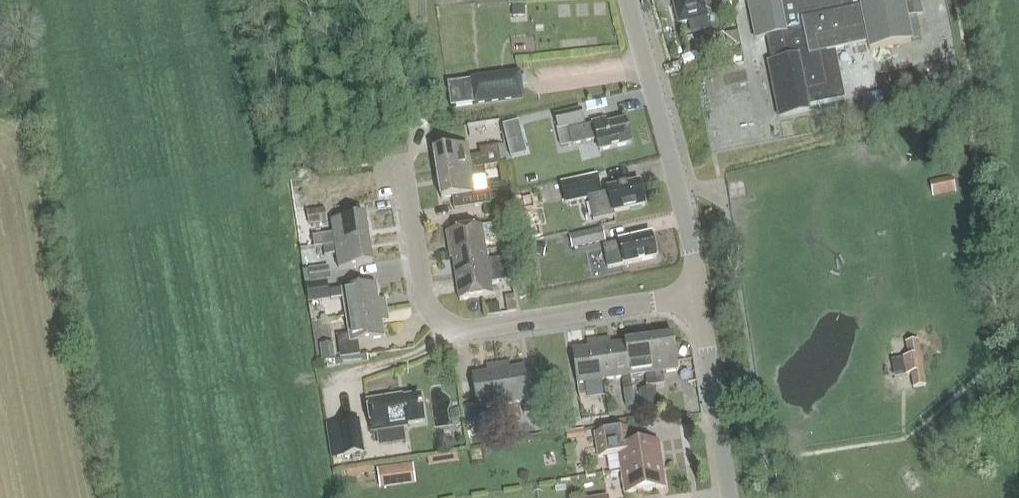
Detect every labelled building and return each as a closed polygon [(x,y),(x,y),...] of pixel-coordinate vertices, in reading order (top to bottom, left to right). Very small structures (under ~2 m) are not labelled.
[(706,7),(714,6),(712,0),(676,0),(682,26),(709,19),(706,7)] [(759,1),(748,3),(755,39),(766,36),(771,62),(768,63),(779,117),(809,111),(808,107),(845,99),(839,72),(835,51),(868,45),(869,50),(911,42),(906,17),(922,14),(919,0),(759,0),(759,1)] [(454,112),(522,102),(518,77),(451,88),(454,112)] [(594,129),(586,131),(582,113),(556,120),(564,149),(596,140),(599,152),(630,144),(625,123),(609,127),(607,120),(592,124),(594,129)] [(481,156),(469,158),(467,145),(434,151),(437,175),(483,168),(484,169),(507,165),(505,153),(499,154),(498,147),(480,150),(481,156)] [(485,176),(484,169),(483,168),(437,175),(441,199),(452,197),(454,210),(483,206),(485,217),(509,213),(505,184),(488,186),(489,191),(487,191),(485,176)] [(933,197),(955,192),(952,177),(930,181),(933,197)] [(646,206),(641,182),(607,189),(608,191),(594,194),(596,205),(612,202),(615,213),(646,206)] [(323,247),(369,240),(365,216),(331,221),(334,237),(321,239),(323,247)] [(450,258),(453,258),(486,253),(484,237),(495,235),(493,225),(482,227),(482,226),(446,232),(450,258)] [(605,241),(602,228),(569,236),(572,249),(605,241)] [(608,268),(625,265),(657,258),(652,235),(620,242),(620,244),(604,247),(608,268)] [(369,240),(323,247),(324,256),(336,254),(339,270),(373,264),(369,240)] [(453,258),(456,279),(506,271),(504,258),(487,261),(486,253),(453,258)] [(306,270),(308,284),(330,281),(328,267),(306,270)] [(506,271),(456,279),(459,301),(493,295),(491,283),(508,281),(506,271)] [(346,316),(387,310),(385,299),(378,300),(376,284),(330,291),(331,300),(343,298),(346,316)] [(388,321),(387,310),(346,316),(349,334),(337,336),(338,345),(384,338),(382,322),(388,321)] [(649,340),(655,386),(664,384),(662,372),(678,370),(673,336),(649,340)] [(634,405),(632,389),(630,377),(629,377),(625,343),(610,345),(609,338),(598,340),(603,380),(621,378),(625,407),(634,405)] [(603,380),(598,340),(587,342),(587,348),(572,350),(578,396),(587,395),(585,383),(603,380)] [(629,377),(630,377),(645,375),(647,387),(655,386),(649,340),(625,343),(629,377)] [(907,357),(902,357),(905,376),(910,375),(913,389),(926,387),(919,341),(905,343),(907,357)] [(335,360),(333,344),(320,346),(322,362),(335,360)] [(498,365),(504,405),(522,402),(524,415),(532,414),(525,367),(510,370),(509,363),(498,365)] [(504,405),(498,365),(486,366),(487,373),(472,375),(479,422),(488,420),(486,408),(504,405)] [(658,417),(654,388),(641,390),(645,419),(658,417)] [(407,425),(424,422),(420,395),(394,399),(394,397),(367,401),(371,433),(376,432),(378,447),(406,442),(403,428),(407,427),(407,425)] [(573,401),(557,404),(560,427),(576,425),(573,401)] [(476,425),(474,406),(462,407),(465,427),(476,425)] [(364,454),(359,420),(338,424),(343,457),(364,454)] [(618,455),(621,472),(662,465),(658,442),(632,446),(629,428),(594,434),(598,459),(618,455)] [(413,464),(376,469),(379,490),(416,485),(413,464)] [(621,472),(624,495),(665,489),(662,465),(621,472)]
